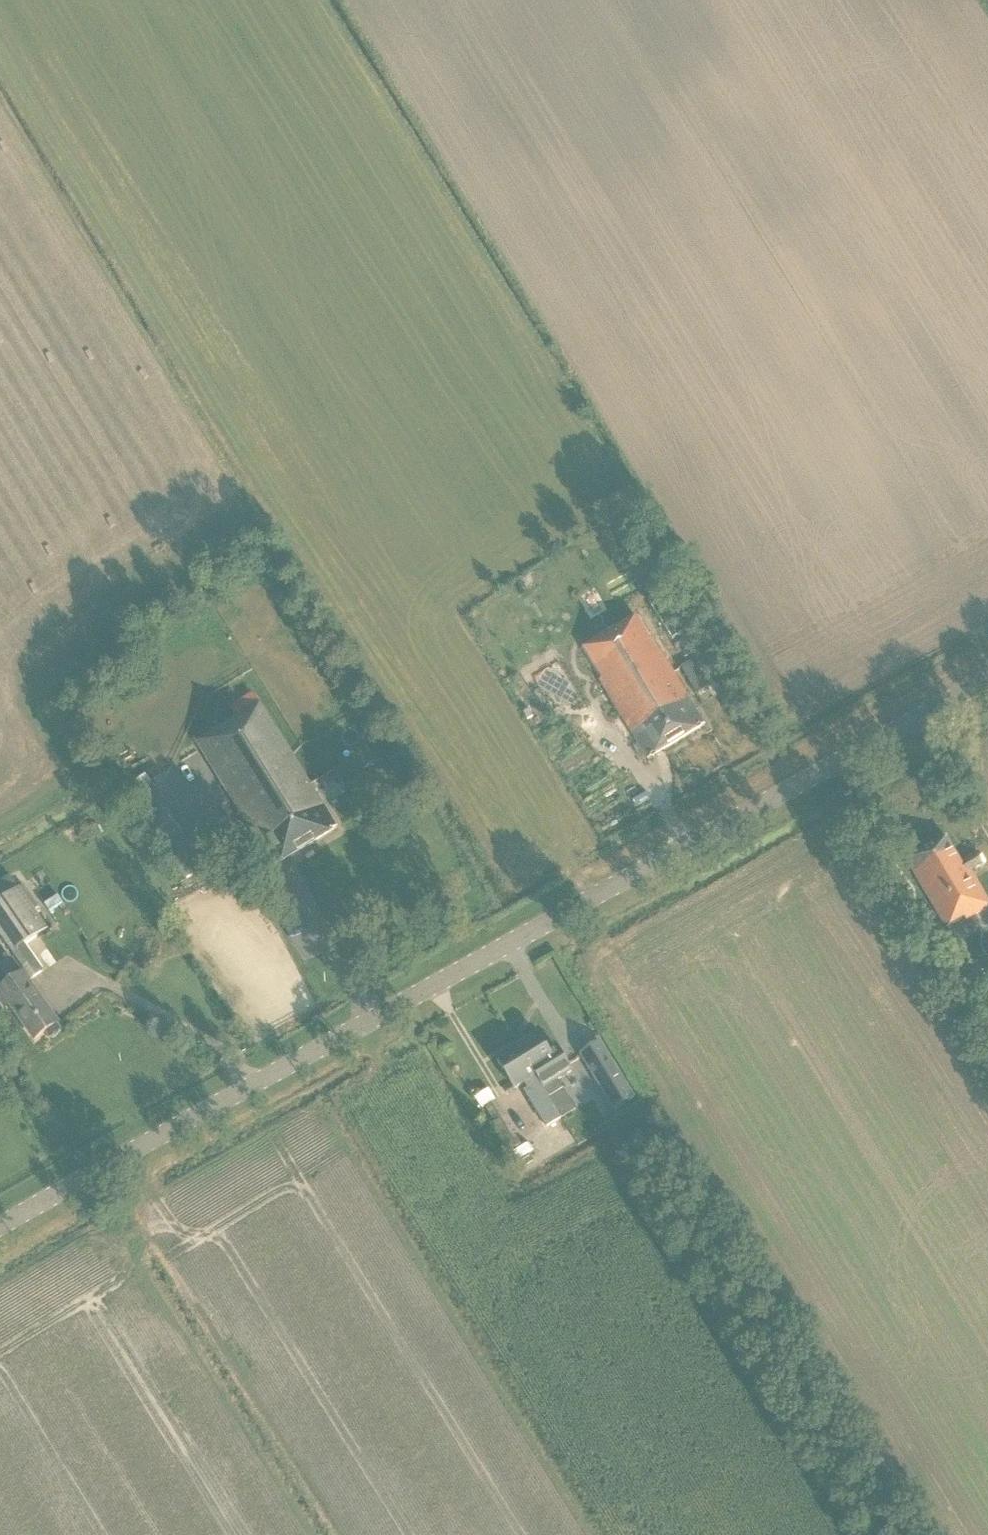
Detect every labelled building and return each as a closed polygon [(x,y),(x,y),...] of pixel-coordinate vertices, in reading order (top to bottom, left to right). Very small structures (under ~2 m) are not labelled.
[(530,570),(516,574),(519,586),(533,582),(530,570)] [(653,605),(673,638),(692,627),(671,594),(653,605)] [(648,758),(704,724),(638,611),(581,646),(648,758)] [(681,666),(698,693),(709,686),(692,659),(681,666)] [(231,706),(237,717),(197,742),(261,845),(275,867),(337,829),(323,807),(325,806),(261,702),(259,703),(253,693),(231,706)] [(186,879),(205,867),(173,816),(154,828),(186,879)] [(946,836),(906,859),(945,928),(987,904),(987,901),(971,871),(985,863),(978,851),(961,861),(946,836)] [(299,862),(307,878),(323,870),(314,854),(299,862)] [(24,945),(48,929),(19,888),(0,901),(0,934),(14,953),(24,945)] [(47,911),(62,906),(57,892),(42,897),(47,911)] [(9,981),(0,987),(0,998),(5,1006),(9,1003),(34,1038),(46,1031),(47,1033),(53,1034),(57,1031),(59,1026),(57,1023),(58,1022),(29,981),(44,970),(30,950),(29,951),(24,945),(14,953),(18,959),(17,959),(25,970),(9,981)] [(538,1034),(518,1046),(548,1098),(562,1089),(557,1081),(572,1072),(558,1049),(550,1054),(538,1034)] [(534,1107),(546,1127),(560,1119),(555,1110),(518,1046),(497,1059),(515,1089),(525,1083),(529,1090),(526,1092),(535,1106),(534,1107)] [(613,1061),(592,1074),(605,1095),(626,1082),(613,1061)] [(489,1089),(475,1098),(481,1108),(482,1108),(486,1106),(495,1100),(489,1089)] [(520,1118),(510,1122),(517,1136),(526,1132),(520,1118)]
